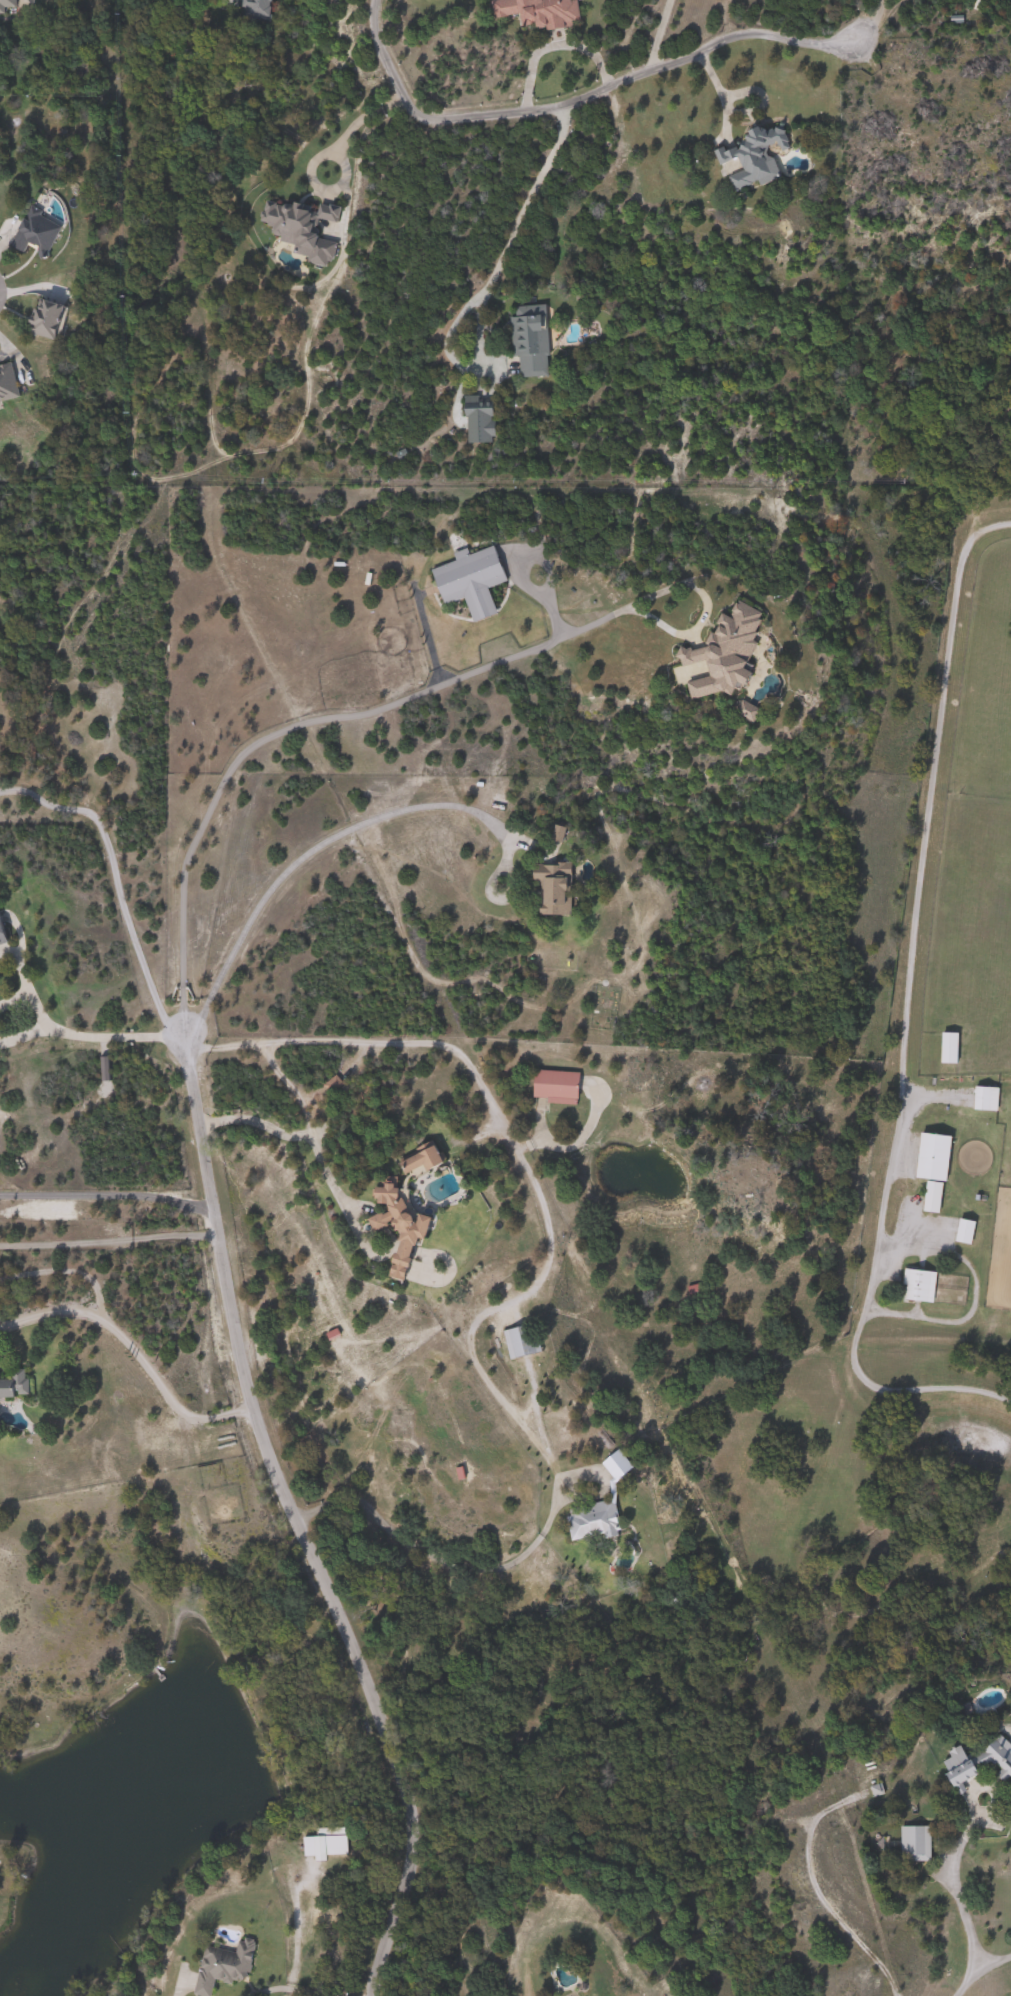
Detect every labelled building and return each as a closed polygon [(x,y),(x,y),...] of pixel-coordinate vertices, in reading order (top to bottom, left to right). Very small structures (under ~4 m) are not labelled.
[(17,12),(0,12),(0,0),(17,0),(17,12)] [(246,18),(248,0),(272,0),(270,20),(246,18)] [(495,17),(493,0),(576,0),(579,24),(522,30),(520,15),(495,17)] [(735,191),(730,175),(745,170),(741,159),(720,166),(714,148),(784,126),(791,148),(782,151),(780,144),(771,147),(781,177),(735,191)] [(11,245),(33,206),(66,224),(47,258),(37,253),(41,246),(31,241),(25,253),(11,245)] [(47,325),(46,305),(54,305),(54,313),(62,313),(62,325),(47,325)] [(547,305),(552,375),(522,377),(521,356),(513,356),(511,317),(516,317),(516,307),(547,305)] [(19,400),(0,404),(0,367),(11,364),(19,400)] [(466,443),(466,396),(480,395),(480,402),(496,402),(497,442),(466,443)] [(497,614),(472,622),(464,598),(443,605),(431,568),(456,560),(453,553),(467,548),(469,554),(495,545),(507,581),(488,587),(497,614)] [(765,614),(766,620),(757,638),(758,648),(752,659),(754,680),(749,689),(691,696),(689,681),(710,679),(708,662),(681,665),(679,650),(706,647),(724,613),(732,612),(739,600),(765,614)] [(575,916),(539,915),(539,864),(576,864),(575,916)] [(4,943),(0,946),(0,914),(4,920),(10,941),(4,943)] [(535,1070),(580,1071),(579,1102),(534,1101),(535,1070)] [(343,1083),(331,1094),(323,1085),(335,1074),(343,1083)] [(986,1109),(975,1109),(975,1088),(986,1088),(986,1109)] [(946,1181),(915,1177),(921,1132),(953,1136),(946,1181)] [(428,1164),(408,1173),(401,1157),(437,1140),(447,1162),(431,1169),(428,1164)] [(393,1277),(404,1230),(398,1228),(395,1222),(375,1231),(369,1218),(390,1208),(391,1203),(376,1200),(379,1186),(384,1183),(385,1179),(394,1175),(403,1193),(402,1198),(409,1199),(415,1211),(425,1214),(426,1213),(436,1216),(431,1235),(419,1241),(410,1281),(393,1277)] [(942,1184),(938,1213),(921,1211),(926,1181),(942,1184)] [(955,1240),(960,1218),(975,1222),(969,1244),(955,1240)] [(936,1271),(933,1302),(901,1299),(905,1268),(936,1271)] [(503,1331),(537,1323),(543,1351),(510,1359),(503,1331)] [(28,1401),(0,1401),(0,1377),(10,1377),(10,1369),(28,1369),(28,1401)] [(624,1532),(575,1542),(568,1508),(618,1498),(624,1532)] [(1002,1733),(1010,1741),(1010,1788),(1004,1782),(1002,1777),(991,1767),(957,1785),(943,1760),(953,1749),(962,1745),(967,1754),(971,1758),(985,1751),(1002,1733)] [(901,1825),(931,1825),(931,1860),(901,1860),(901,1825)] [(329,1855),(330,1860),(319,1860),(318,1856),(306,1856),(305,1837),(320,1837),(319,1829),(352,1828),(353,1854),(329,1855)] [(216,1977),(212,1995),(204,1995),(195,1994),(205,1945),(238,1952),(241,1937),(258,1940),(249,1984),(216,1977)]
